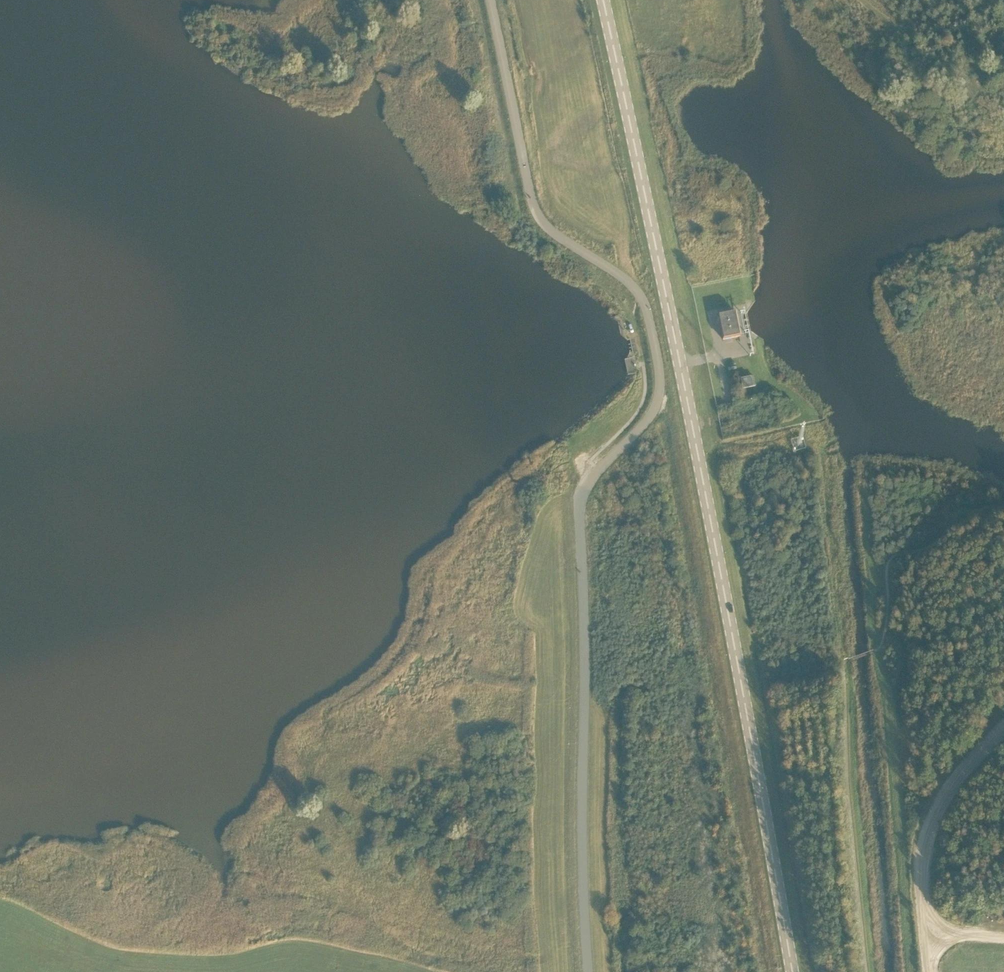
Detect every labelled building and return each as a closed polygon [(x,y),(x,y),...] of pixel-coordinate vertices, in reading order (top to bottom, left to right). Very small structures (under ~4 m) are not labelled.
[(722,340),(740,336),(735,312),(718,315),(722,340)] [(756,375),(743,378),(745,389),(759,386),(756,375)]
